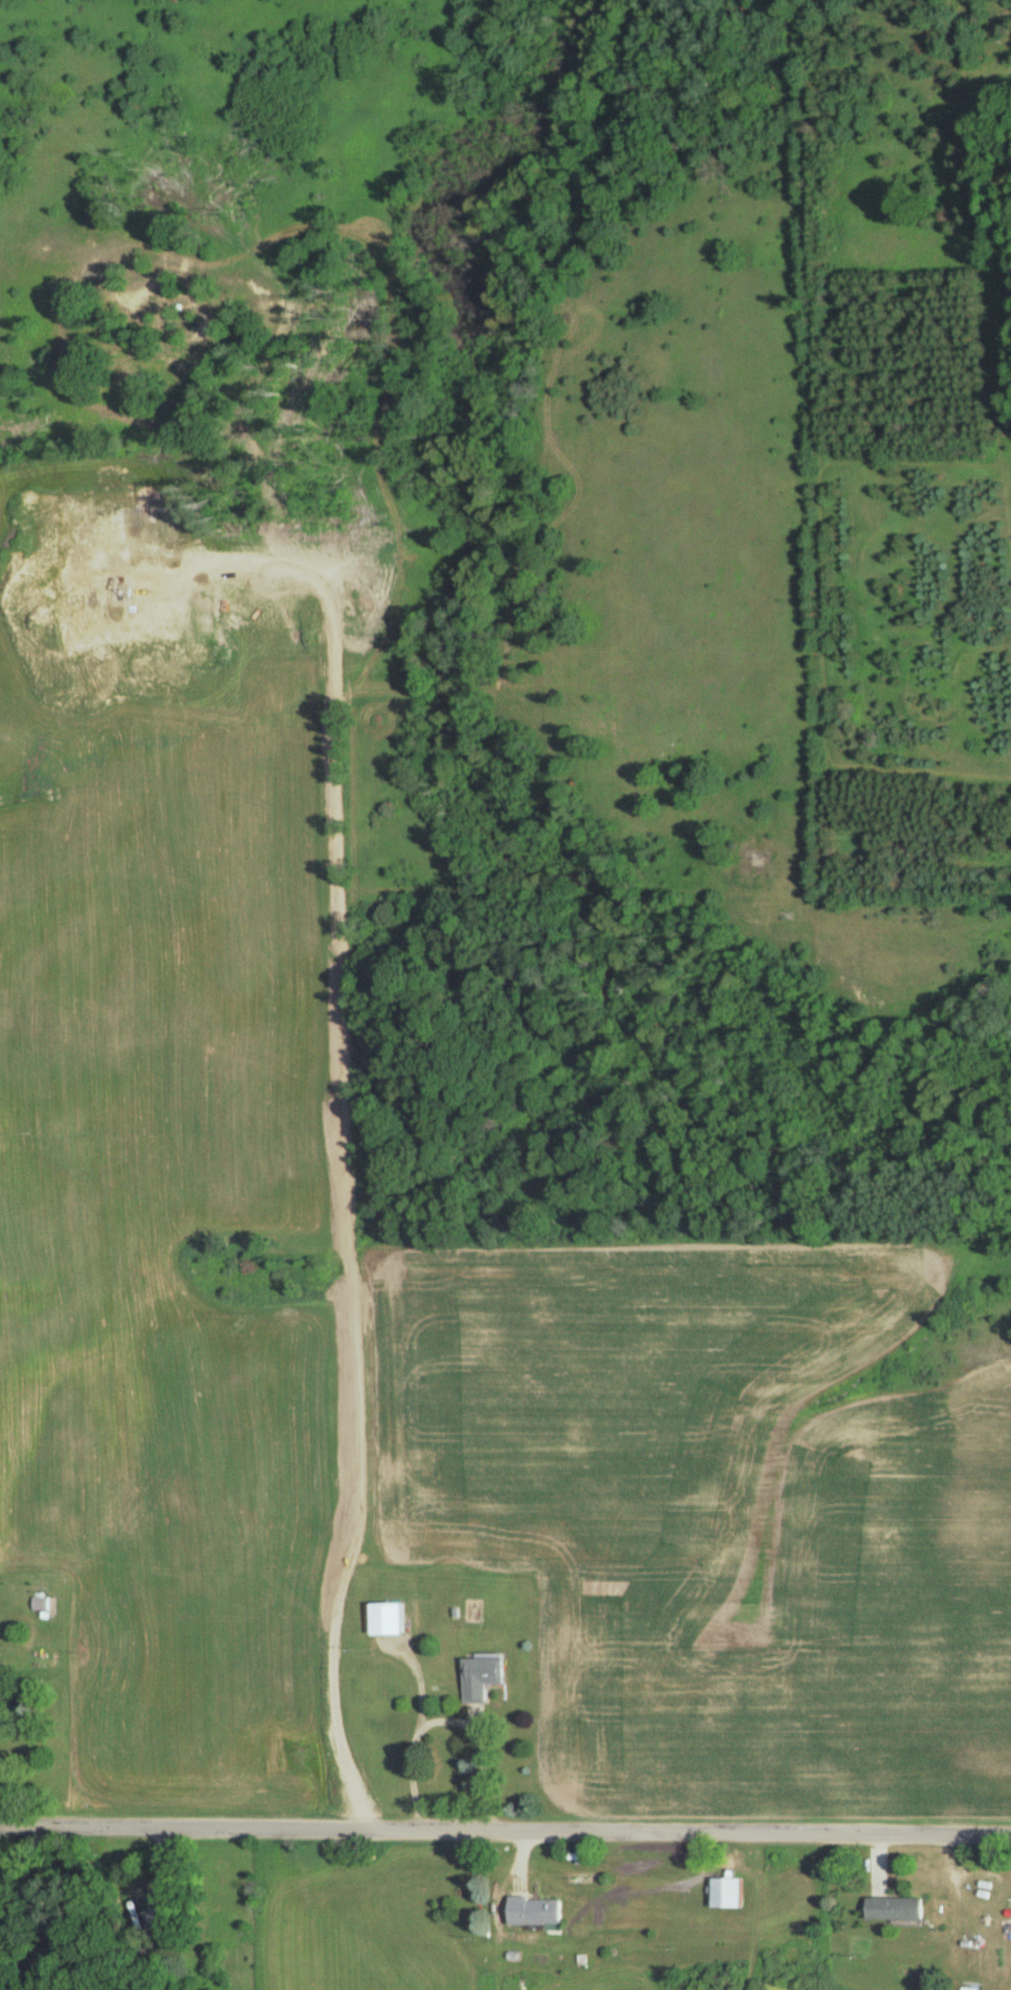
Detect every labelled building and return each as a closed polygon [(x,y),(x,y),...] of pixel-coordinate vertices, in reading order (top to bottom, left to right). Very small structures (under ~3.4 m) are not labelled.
[(375,1604),(375,1635),(407,1635),(407,1604),(375,1604)] [(466,1703),(488,1703),(488,1683),(507,1683),(507,1658),(466,1658),(466,1703)] [(745,1879),(715,1879),(715,1909),(745,1909),(745,1879)] [(512,1897),(512,1925),(565,1925),(565,1897),(512,1897)] [(870,1921),(925,1921),(925,1898),(870,1898),(870,1921)] [(167,1904),(131,1904),(131,1925),(149,1925),(149,1931),(167,1931),(167,1904)]
